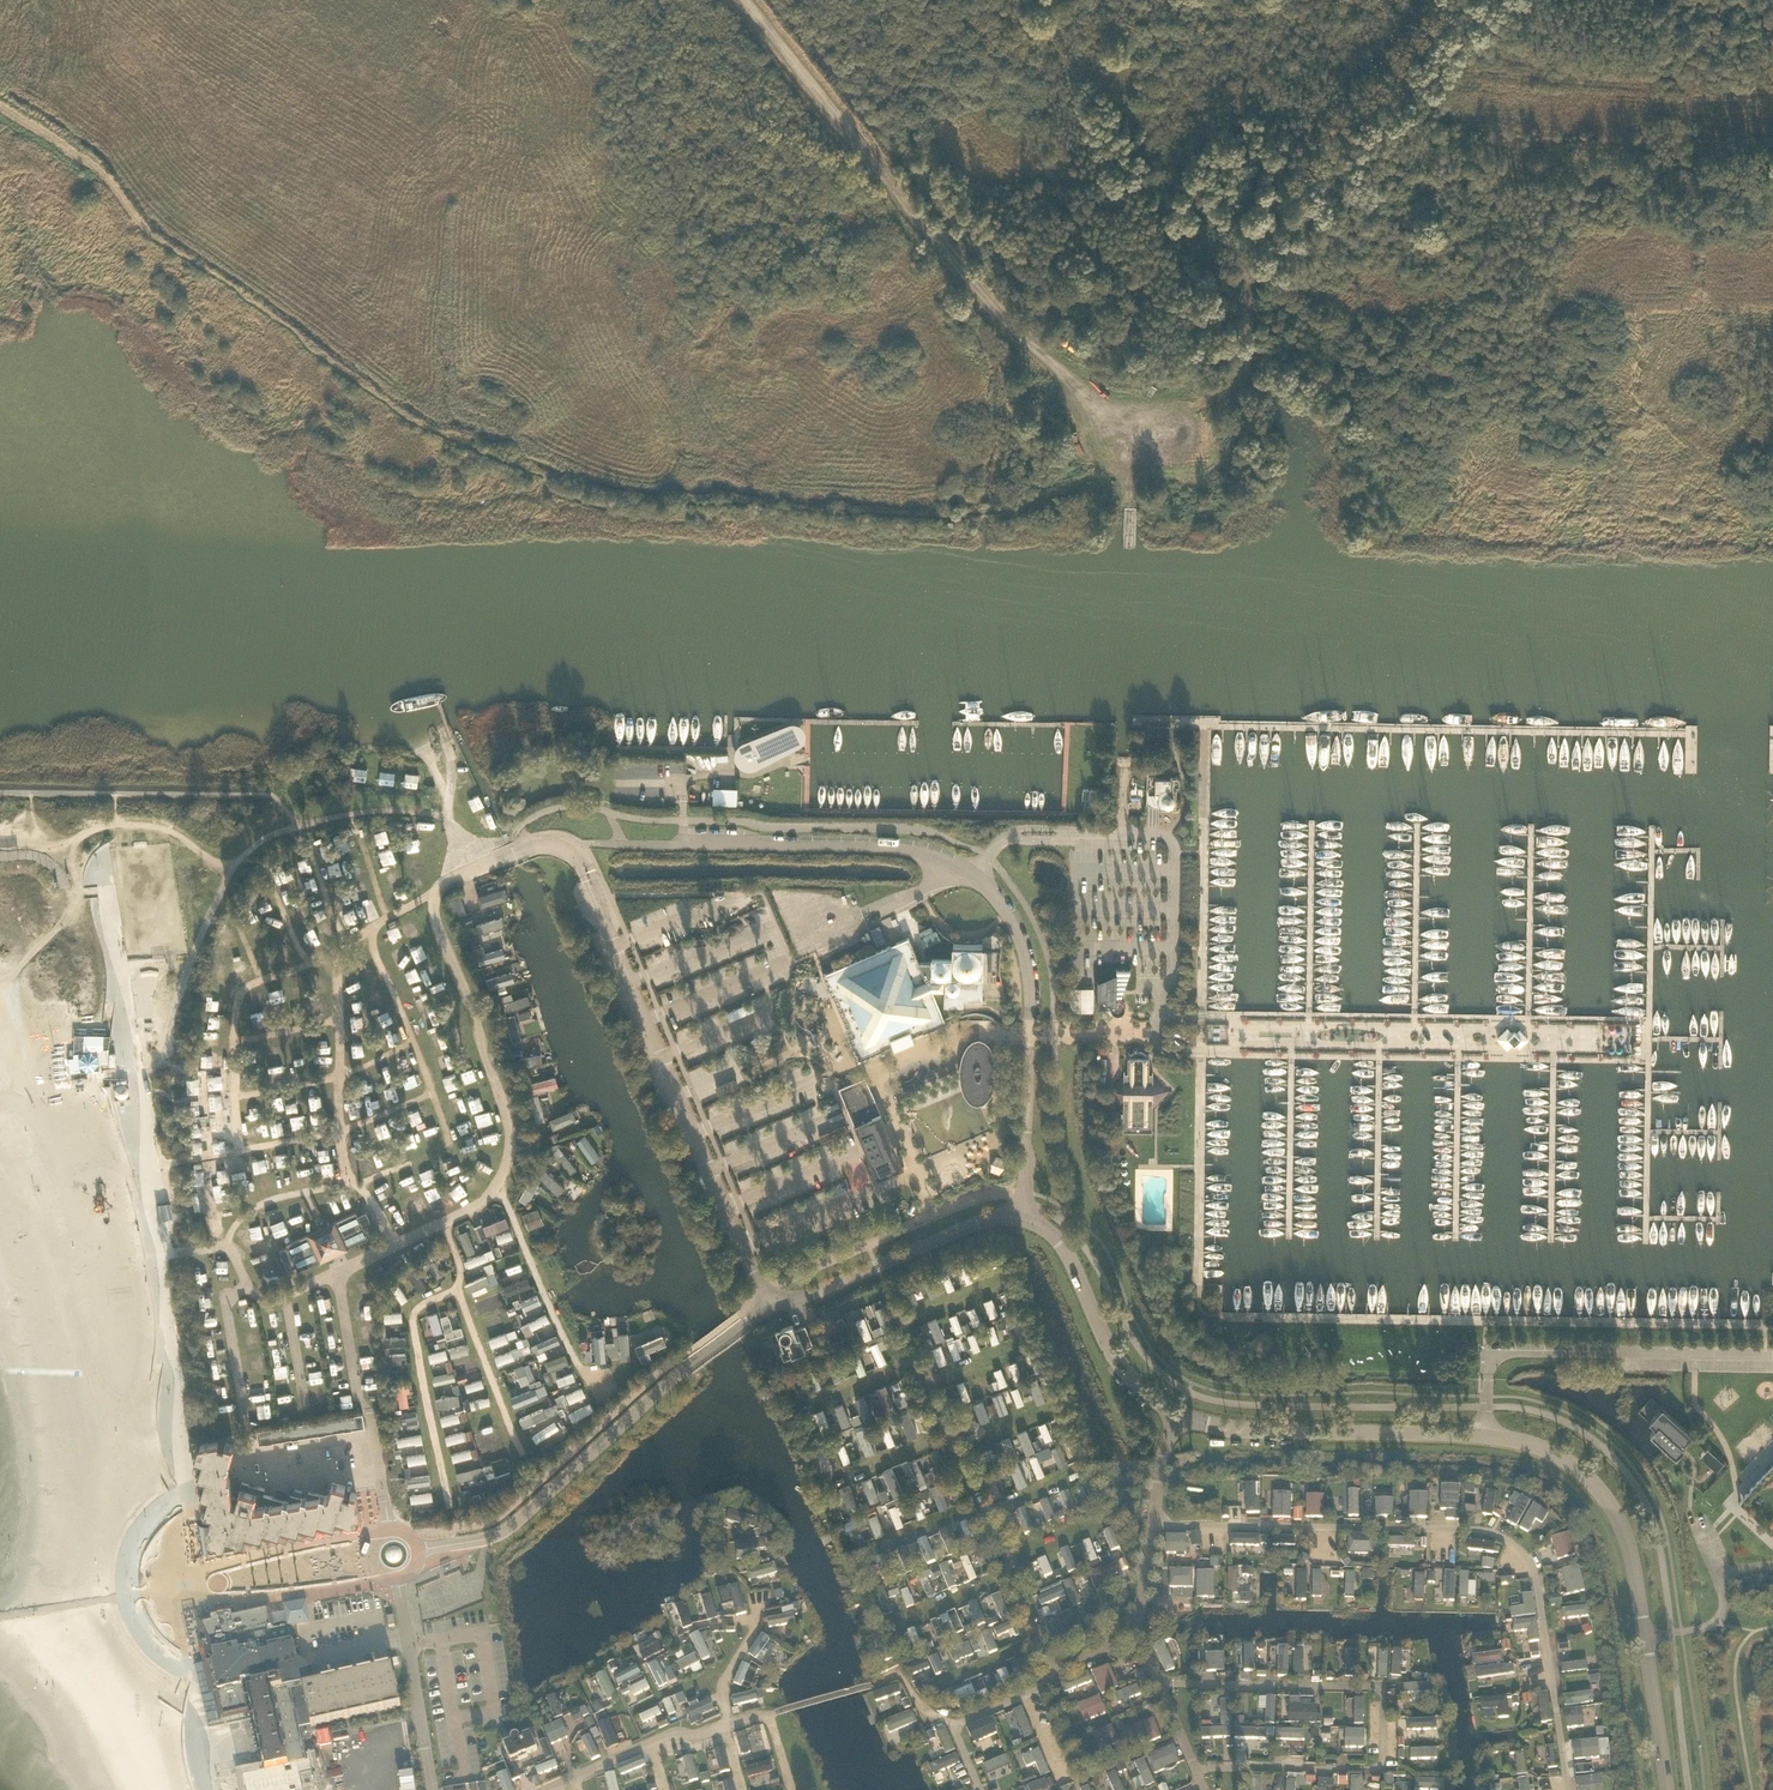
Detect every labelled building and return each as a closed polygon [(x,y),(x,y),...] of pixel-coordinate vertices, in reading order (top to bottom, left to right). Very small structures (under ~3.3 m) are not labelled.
[(1157,731),(1156,733),(1149,733),(1149,745),(1171,745),(1171,733),(1164,733),(1157,731)] [(785,749),(786,747),(787,745),(787,743),(787,740),(786,738),(785,736),(784,735),(782,733),(780,732),(778,732),(775,732),(773,732),(745,744),(746,747),(743,749),(742,752),(741,756),(742,759),(744,761),(747,763),(750,764),(753,763),(755,766),(782,752),(784,751),(785,749)] [(355,760),(353,773),(371,776),(373,763),(355,760)] [(1148,769),(1157,769),(1158,761),(1148,761),(1148,769)] [(385,763),(383,778),(398,780),(400,766),(385,763)] [(1180,786),(1180,777),(1157,777),(1157,769),(1148,769),(1147,803),(1156,806),(1176,807),(1177,786),(1180,786)] [(714,798),(739,799),(739,781),(715,781),(714,798)] [(1100,782),(1088,782),(1088,805),(1100,805),(1100,782)] [(389,824),(377,828),(380,840),(393,836),(389,824)] [(352,845),(349,832),(338,834),(340,848),(352,845)] [(326,857),(340,853),(334,836),(321,841),(326,857)] [(392,859),(400,857),(396,841),(388,842),(392,859)] [(480,888),(482,899),(509,895),(508,883),(498,884),(497,877),(487,878),(488,887),(480,888)] [(350,881),(336,884),(340,902),(353,899),(350,881)] [(399,894),(409,890),(406,882),(396,885),(399,894)] [(451,895),(457,913),(469,909),(463,890),(451,895)] [(474,918),(477,928),(508,922),(506,912),(474,918)] [(834,995),(840,1007),(852,1036),(851,1037),(860,1059),(882,1049),(882,1048),(923,1030),(924,1032),(946,1022),(932,991),(945,991),(945,994),(945,1005),(963,1006),(963,999),(981,1000),(982,979),(983,949),(953,949),(953,958),(932,958),(932,961),(919,961),(909,937),(824,973),(833,995),(834,995)] [(409,940),(395,946),(401,958),(414,953),(409,940)] [(506,942),(479,949),(482,959),(509,952),(506,942)] [(406,967),(410,979),(423,975),(419,962),(406,967)] [(1120,1000),(1131,968),(1117,968),(1117,972),(1098,981),(1098,997),(1098,1008),(1111,1008),(1111,1009),(1111,1010),(1112,1011),(1112,1012),(1113,1012),(1114,1013),(1115,1014),(1116,1014),(1117,1015),(1118,1015),(1119,1015),(1120,1014),(1121,1014),(1122,1013),(1123,1013),(1124,1012),(1124,1011),(1125,1010),(1125,1009),(1126,1008),(1126,1007),(1126,1006),(1125,1005),(1125,1004),(1125,1003),(1124,1002),(1123,1001),(1122,1001),(1121,1000),(1120,1000)] [(1071,981),(1071,1006),(1095,1007),(1096,982),(1071,981)] [(530,988),(516,993),(514,987),(502,991),(509,1008),(534,999),(530,988)] [(517,1009),(520,1016),(534,1011),(531,1004),(517,1009)] [(507,1011),(514,1037),(524,1034),(517,1008),(507,1011)] [(1521,1038),(1514,1031),(1507,1038),(1514,1045),(1521,1038)] [(79,1052),(81,1072),(100,1069),(100,1063),(109,1062),(109,1049),(111,1035),(103,1035),(85,1035),(85,1052),(79,1052)] [(967,1089),(970,1093),(973,1096),(978,1098),(982,1097),(986,1093),(988,1089),(990,1085),(991,1081),(992,1076),(993,1071),(992,1067),(992,1062),(991,1058),(989,1053),(987,1049),(983,1046),(979,1044),(974,1046),(970,1049),(968,1053),(966,1057),(964,1066),(964,1071),(964,1075),(965,1082),(966,1085),(967,1089)] [(443,1065),(456,1060),(452,1048),(439,1053),(443,1065)] [(544,1049),(524,1048),(524,1060),(544,1061),(544,1049)] [(1153,1074),(1149,1074),(1149,1058),(1128,1058),(1128,1070),(1128,1074),(1124,1074),(1107,1090),(1124,1107),(1123,1130),(1152,1131),(1153,1107),(1169,1091),(1153,1074)] [(221,1086),(234,1085),(234,1067),(220,1067),(221,1086)] [(904,1166),(866,1076),(846,1085),(839,1088),(878,1178),(904,1166)] [(114,1083),(116,1098),(130,1096),(129,1082),(114,1083)] [(543,1089),(532,1092),(538,1117),(548,1114),(543,1089)] [(454,1094),(458,1109),(471,1105),(466,1090),(454,1094)] [(576,1104),(551,1113),(555,1123),(580,1114),(576,1104)] [(227,1110),(214,1112),(215,1126),(229,1125),(227,1110)] [(579,1135),(593,1158),(602,1152),(588,1130),(579,1135)] [(571,1170),(579,1164),(561,1140),(553,1146),(571,1170)] [(212,1169),(222,1166),(219,1155),(208,1158),(212,1169)] [(561,1190),(570,1180),(545,1157),(536,1167),(561,1190)] [(228,1161),(229,1174),(246,1172),(244,1159),(228,1161)] [(193,1178),(206,1177),(205,1164),(193,1165),(193,1178)] [(532,1170),(520,1194),(530,1199),(542,1175),(532,1170)] [(542,1226),(540,1219),(546,1218),(542,1202),(525,1207),(531,1229),(542,1226)] [(162,1216),(170,1214),(168,1205),(160,1207),(162,1216)] [(368,1234),(377,1230),(368,1211),(359,1215),(358,1212),(332,1224),(333,1228),(324,1232),(316,1235),(315,1232),(288,1244),(289,1248),(281,1252),(289,1271),(298,1267),(300,1270),(327,1258),(325,1254),(334,1250),(342,1246),(344,1250),(370,1238),(368,1234)] [(461,1229),(470,1250),(478,1246),(469,1225),(461,1229)] [(500,1237),(516,1234),(514,1225),(498,1229),(500,1237)] [(495,1245),(466,1254),(469,1262),(504,1250),(501,1242),(495,1244),(495,1245)] [(440,1254),(448,1250),(444,1243),(427,1252),(438,1274),(448,1269),(440,1254)] [(977,1254),(982,1266),(1003,1257),(998,1245),(977,1254)] [(511,1270),(529,1262),(525,1253),(507,1261),(511,1270)] [(494,1257),(486,1260),(490,1270),(469,1277),(473,1289),(502,1279),(494,1257)] [(422,1271),(427,1268),(421,1259),(408,1268),(421,1287),(429,1281),(422,1271)] [(969,1259),(959,1262),(964,1280),(974,1277),(969,1259)] [(948,1286),(956,1284),(951,1266),(943,1268),(948,1286)] [(504,1281),(508,1291),(535,1280),(530,1270),(504,1281)] [(932,1270),(924,1272),(931,1293),(938,1291),(932,1270)] [(403,1298),(410,1294),(398,1275),(391,1280),(403,1298)] [(912,1301),(918,1298),(912,1282),(905,1284),(912,1301)] [(481,1306),(506,1297),(503,1287),(477,1296),(481,1306)] [(523,1295),(527,1305),(544,1299),(540,1288),(523,1295)] [(993,1292),(985,1296),(992,1313),(1001,1309),(993,1292)] [(884,1295),(873,1299),(881,1321),(872,1324),(864,1303),(854,1306),(865,1335),(894,1324),(884,1295)] [(975,1323),(983,1321),(978,1301),(970,1303),(975,1323)] [(404,1305),(385,1308),(387,1318),(405,1315),(404,1305)] [(487,1325),(490,1324),(495,1341),(519,1334),(511,1306),(484,1314),(487,1325)] [(435,1330),(445,1327),(440,1307),(430,1309),(435,1330)] [(443,1311),(449,1334),(465,1329),(459,1307),(443,1311)] [(549,1308),(524,1321),(528,1330),(553,1317),(549,1308)] [(958,1308),(951,1311),(957,1330),(972,1324),(970,1317),(963,1320),(958,1308)] [(940,1338),(948,1335),(939,1312),(931,1315),(940,1338)] [(831,1329),(832,1329),(833,1335),(851,1331),(847,1313),(829,1317),(831,1329)] [(1029,1313),(1022,1314),(1024,1328),(1031,1327),(1029,1313)] [(993,1339),(1014,1333),(1008,1315),(988,1321),(993,1339)] [(383,1321),(384,1341),(409,1340),(409,1330),(388,1331),(388,1321),(383,1321)] [(781,1351),(784,1359),(806,1351),(805,1348),(813,1345),(805,1325),(794,1330),(792,1324),(776,1331),(783,1350),(781,1351)] [(622,1328),(623,1354),(633,1354),(632,1327),(622,1328)] [(976,1327),(969,1330),(976,1347),(983,1344),(976,1327)] [(646,1360),(655,1355),(651,1347),(669,1338),(665,1328),(637,1341),(646,1360)] [(537,1349),(563,1338),(559,1330),(533,1341),(537,1349)] [(924,1335),(927,1342),(935,1339),(931,1331),(924,1335)] [(534,1347),(529,1332),(519,1335),(522,1343),(497,1351),(500,1359),(534,1347)] [(607,1355),(606,1332),(598,1333),(599,1355),(607,1355)] [(883,1344),(888,1342),(884,1332),(879,1335),(883,1344)] [(955,1355),(963,1352),(961,1345),(968,1342),(965,1332),(950,1337),(955,1355)] [(879,1336),(870,1339),(879,1361),(888,1357),(879,1336)] [(451,1343),(454,1353),(471,1347),(469,1338),(451,1343)] [(935,1342),(939,1360),(949,1358),(945,1340),(935,1342)] [(433,1357),(450,1354),(448,1344),(431,1347),(433,1357)] [(860,1370),(868,1368),(861,1345),(853,1347),(860,1370)] [(1035,1345),(1028,1347),(1035,1364),(1042,1361),(1035,1345)] [(568,1347),(546,1356),(550,1366),(572,1357),(568,1347)] [(386,1358),(409,1358),(409,1348),(386,1349),(386,1358)] [(469,1374),(468,1368),(480,1364),(478,1355),(455,1361),(458,1369),(460,1369),(462,1376),(469,1374)] [(539,1372),(530,1356),(517,1363),(526,1380),(539,1372)] [(1012,1358),(1016,1375),(1024,1373),(1019,1356),(1012,1358)] [(844,1376),(843,1360),(833,1361),(834,1376),(844,1376)] [(995,1365),(999,1374),(994,1376),(997,1385),(1009,1381),(1003,1362),(995,1365)] [(815,1365),(808,1368),(816,1387),(824,1383),(815,1365)] [(560,1382),(579,1375),(575,1366),(557,1374),(560,1382)] [(436,1378),(458,1376),(457,1367),(435,1370),(436,1378)] [(974,1383),(978,1392),(993,1386),(985,1368),(978,1371),(982,1380),(974,1383)] [(902,1374),(908,1392),(916,1390),(910,1371),(902,1374)] [(469,1388),(487,1381),(484,1373),(466,1379),(469,1388)] [(532,1378),(534,1382),(513,1392),(517,1402),(550,1388),(543,1373),(532,1378)] [(794,1396),(803,1391),(794,1375),(786,1380),(794,1396)] [(965,1375),(958,1378),(967,1398),(974,1395),(965,1375)] [(1031,1378),(1038,1399),(1047,1396),(1040,1375),(1031,1378)] [(413,1401),(412,1378),(392,1379),(393,1386),(400,1385),(401,1402),(413,1401)] [(889,1379),(880,1381),(884,1403),(894,1401),(889,1379)] [(563,1403),(589,1391),(585,1382),(558,1394),(563,1403)] [(1020,1382),(1013,1384),(1019,1402),(1026,1399),(1020,1382)] [(439,1391),(439,1402),(462,1400),(462,1389),(439,1391)] [(460,1407),(443,1411),(444,1420),(468,1414),(466,1405),(493,1400),(491,1392),(458,1400),(460,1407)] [(1004,1394),(997,1395),(1000,1408),(1007,1407),(1004,1394)] [(987,1395),(976,1399),(979,1413),(991,1410),(987,1395)] [(522,1412),(526,1421),(562,1406),(558,1397),(522,1412)] [(570,1409),(574,1417),(597,1406),(593,1398),(570,1409)] [(392,1429),(423,1423),(419,1403),(397,1407),(399,1416),(390,1418),(392,1429)] [(972,1403),(957,1408),(962,1421),(976,1415),(972,1403)] [(493,1404),(479,1408),(483,1421),(497,1417),(493,1404)] [(909,1433),(923,1428),(916,1408),(902,1413),(909,1433)] [(1650,1434),(1676,1458),(1684,1448),(1682,1445),(1692,1434),(1669,1413),(1667,1415),(1660,1410),(1652,1419),(1658,1425),(1650,1434)] [(1067,1412),(1053,1415),(1057,1429),(1070,1426),(1067,1412)] [(363,1413),(356,1414),(358,1428),(359,1428),(365,1427),(363,1413)] [(553,1431),(558,1439),(573,1431),(562,1413),(534,1430),(539,1439),(553,1431)] [(352,1429),(358,1428),(356,1414),(350,1415),(352,1429)] [(346,1431),(352,1429),(350,1415),(343,1416),(346,1431)] [(345,1431),(346,1431),(343,1416),(337,1418),(339,1431),(345,1430),(345,1431)] [(890,1441),(897,1438),(889,1417),(881,1420),(890,1441)] [(1048,1417),(1040,1419),(1046,1438),(1054,1435),(1048,1417)] [(332,1432),(339,1431),(337,1418),(330,1419),(332,1432)] [(326,1434),(326,1433),(332,1432),(330,1419),(324,1420),(326,1434)] [(319,1435),(326,1434),(324,1420),(317,1421),(319,1435)] [(318,1435),(319,1435),(317,1421),(310,1422),(312,1435),(318,1434),(318,1435)] [(857,1425),(868,1450),(876,1447),(866,1421),(857,1425)] [(310,1422),(304,1423),(306,1436),(312,1435),(310,1422)] [(299,1438),(299,1437),(306,1436),(304,1423),(297,1424),(299,1438)] [(293,1439),(299,1438),(297,1424),(290,1425),(293,1439)] [(292,1439),(293,1439),(290,1425),(284,1426),(286,1440),(292,1439)] [(279,1441),(286,1440),(284,1426),(277,1427),(279,1441)] [(1018,1444),(1035,1439),(1031,1426),(1014,1431),(1018,1444)] [(273,1442),(279,1441),(277,1427),(271,1428),(273,1442)] [(266,1443),(273,1442),(271,1428),(264,1429),(266,1443)] [(259,1444),(265,1443),(265,1444),(266,1443),(264,1429),(257,1431),(259,1444)] [(414,1441),(415,1446),(426,1446),(425,1430),(400,1431),(400,1441),(414,1441)] [(1010,1432),(1002,1435),(1011,1455),(1019,1451),(1010,1432)] [(1063,1437),(1053,1439),(1060,1464),(1070,1461),(1063,1437)] [(196,1521),(202,1556),(212,1543),(244,1537),(245,1533),(257,1536),(258,1537),(259,1537),(260,1537),(261,1536),(262,1535),(262,1534),(263,1530),(275,1534),(276,1534),(277,1534),(278,1534),(279,1533),(280,1532),(280,1531),(281,1531),(282,1527),(293,1531),(294,1531),(295,1531),(296,1531),(297,1530),(298,1530),(298,1529),(299,1528),(300,1524),(312,1528),(313,1528),(314,1528),(315,1527),(316,1527),(316,1526),(317,1526),(317,1525),(318,1521),(330,1525),(331,1525),(332,1525),(333,1525),(334,1524),(335,1523),(335,1522),(336,1518),(350,1522),(356,1521),(357,1521),(358,1521),(359,1520),(359,1519),(360,1519),(360,1518),(360,1517),(356,1492),(350,1491),(349,1495),(343,1493),(346,1485),(332,1481),(329,1494),(325,1495),(309,1490),(306,1498),(290,1493),(288,1501),(272,1496),(270,1504),(261,1501),(265,1488),(243,1481),(243,1480),(242,1480),(237,1497),(232,1496),(227,1467),(234,1444),(219,1439),(197,1443),(194,1453),(194,1454),(194,1455),(194,1456),(195,1456),(196,1457),(201,1458),(197,1471),(197,1472),(197,1473),(197,1474),(198,1474),(198,1475),(199,1475),(204,1476),(200,1489),(200,1490),(200,1491),(200,1492),(201,1493),(202,1493),(207,1495),(204,1503),(203,1507),(203,1508),(203,1509),(203,1510),(204,1510),(204,1511),(205,1511),(212,1514),(209,1524),(206,1524),(196,1521)] [(845,1458),(852,1456),(846,1439),(839,1442),(845,1458)] [(456,1457),(478,1450),(476,1442),(453,1449),(456,1457)] [(994,1442),(981,1447),(986,1460),(998,1455),(994,1442)] [(1041,1456),(1055,1450),(1052,1442),(1030,1451),(1039,1473),(1047,1470),(1041,1456)] [(498,1472),(494,1456),(509,1453),(507,1443),(488,1448),(491,1458),(458,1466),(460,1475),(487,1469),(488,1474),(498,1472)] [(428,1448),(409,1449),(410,1459),(429,1458),(428,1448)] [(833,1448),(827,1451),(831,1460),(838,1457),(833,1448)] [(913,1469),(910,1470),(912,1478),(918,1477),(920,1485),(927,1483),(921,1453),(910,1455),(913,1469)] [(1723,1463),(1712,1453),(1706,1460),(1717,1470),(1723,1463)] [(406,1462),(409,1473),(415,1472),(411,1461),(406,1462)] [(879,1489),(873,1471),(863,1475),(872,1498),(904,1486),(895,1461),(885,1465),(892,1484),(879,1489)] [(1027,1483),(1017,1461),(1008,1465),(1018,1487),(1027,1483)] [(1772,1533),(1772,1466),(1739,1502),(1772,1533)] [(415,1489),(412,1489),(414,1499),(436,1495),(431,1468),(412,1472),(415,1489)] [(995,1491),(1000,1489),(995,1475),(990,1477),(995,1491)] [(847,1502),(857,1500),(852,1478),(843,1480),(847,1502)] [(1095,1480),(1079,1485),(1083,1496),(1092,1493),(1094,1498),(1101,1496),(1095,1480)] [(934,1484),(940,1504),(948,1502),(942,1482),(934,1484)] [(1361,1513),(1361,1483),(1346,1482),(1345,1513),(1361,1513)] [(1484,1509),(1494,1512),(1499,1489),(1490,1486),(1484,1509)] [(1061,1504),(1068,1501),(1071,1510),(1079,1506),(1071,1487),(1056,1494),(1061,1504)] [(1520,1489),(1504,1514),(1518,1523),(1534,1498),(1520,1489)] [(1326,1514),(1327,1490),(1308,1490),(1308,1514),(1326,1514)] [(919,1512),(929,1509),(923,1494),(913,1497),(919,1512)] [(1049,1522),(1067,1514),(1064,1507),(1055,1510),(1049,1496),(1039,1500),(1049,1522)] [(1263,1504),(1262,1497),(1243,1497),(1246,1507),(1263,1504)] [(898,1498),(889,1502),(898,1521),(907,1516),(898,1498)] [(1534,1499),(1522,1525),(1531,1529),(1537,1516),(1545,1519),(1551,1507),(1534,1499)] [(1393,1501),(1376,1500),(1375,1519),(1393,1519),(1393,1501)] [(1304,1515),(1304,1503),(1296,1504),(1296,1515),(1304,1515)] [(1024,1520),(1019,1522),(1022,1532),(1035,1527),(1028,1504),(1020,1507),(1024,1520)] [(732,1508),(729,1525),(746,1528),(747,1523),(758,1525),(760,1514),(732,1508)] [(848,1526),(869,1517),(865,1508),(844,1517),(848,1526)] [(878,1531),(886,1528),(878,1508),(869,1511),(878,1531)] [(970,1517),(962,1520),(968,1537),(975,1535),(970,1517)] [(862,1524),(867,1534),(875,1531),(870,1520),(862,1524)] [(1105,1528),(1113,1547),(1122,1544),(1114,1524),(1105,1528)] [(948,1549),(957,1547),(951,1525),(942,1527),(948,1549)] [(1560,1556),(1578,1550),(1571,1527),(1553,1533),(1560,1556)] [(1203,1541),(1203,1529),(1189,1529),(1189,1541),(1203,1541)] [(1349,1549),(1376,1550),(1376,1531),(1349,1530),(1349,1549)] [(1233,1531),(1232,1541),(1262,1542),(1262,1532),(1233,1531)] [(1274,1545),(1297,1544),(1297,1532),(1274,1533),(1274,1545)] [(920,1536),(927,1561),(936,1558),(930,1533),(920,1536)] [(1390,1534),(1390,1544),(1417,1543),(1417,1534),(1390,1534)] [(1418,1544),(1429,1544),(1428,1534),(1417,1535),(1418,1544)] [(1092,1535),(1085,1538),(1091,1560),(1099,1558),(1092,1535)] [(750,1546),(769,1546),(768,1536),(738,1537),(739,1555),(751,1555),(750,1546)] [(1470,1552),(1495,1555),(1497,1539),(1472,1536),(1470,1552)] [(1187,1538),(1166,1538),(1167,1555),(1187,1557),(1187,1538)] [(899,1546),(907,1567),(914,1564),(907,1543),(899,1546)] [(1057,1549),(1064,1564),(1076,1559),(1070,1544),(1057,1549)] [(970,1578),(978,1575),(970,1552),(962,1555),(970,1578)] [(1046,1575),(1055,1571),(1048,1553),(1039,1557),(1046,1575)] [(1078,1565),(1087,1564),(1086,1554),(1077,1555),(1078,1565)] [(1484,1555),(1483,1565),(1496,1566),(1496,1556),(1484,1555)] [(1090,1567),(1097,1589),(1109,1585),(1105,1575),(1130,1567),(1127,1556),(1090,1567)] [(749,1568),(752,1578),(780,1570),(777,1559),(749,1568)] [(949,1559),(941,1562),(950,1586),(958,1583),(949,1559)] [(1340,1559),(1311,1559),(1311,1569),(1340,1569),(1340,1559)] [(1562,1566),(1569,1591),(1587,1586),(1581,1561),(1562,1566)] [(1230,1590),(1240,1589),(1240,1571),(1254,1571),(1254,1563),(1230,1563),(1230,1590)] [(940,1564),(920,1572),(929,1596),(938,1592),(932,1578),(943,1573),(940,1564)] [(1172,1565),(1172,1593),(1194,1593),(1195,1565),(1172,1565)] [(1298,1596),(1309,1596),(1309,1566),(1299,1566),(1298,1596)] [(1485,1567),(1486,1575),(1494,1575),(1494,1566),(1485,1567)] [(1199,1567),(1198,1594),(1217,1594),(1217,1567),(1199,1567)] [(1363,1568),(1363,1577),(1375,1577),(1375,1567),(1363,1568)] [(1442,1578),(1441,1597),(1456,1597),(1457,1567),(1441,1567),(1441,1569),(1431,1569),(1430,1578),(1442,1578)] [(1347,1568),(1346,1593),(1356,1594),(1357,1568),(1347,1568)] [(1477,1595),(1478,1578),(1471,1577),(1471,1568),(1462,1568),(1461,1594),(1477,1595)] [(1417,1570),(1416,1597),(1426,1597),(1427,1570),(1417,1570)] [(1074,1604),(1083,1601),(1074,1575),(1064,1579),(1074,1604)] [(1042,1576),(1035,1579),(1039,1590),(1032,1593),(1036,1603),(1067,1591),(1062,1579),(1046,1585),(1042,1576)] [(908,1605),(915,1603),(908,1578),(887,1584),(890,1596),(904,1592),(908,1605)] [(740,1580),(730,1583),(740,1611),(750,1608),(740,1580)] [(886,1584),(878,1586),(886,1612),(894,1610),(886,1584)] [(1005,1619),(1013,1616),(1001,1589),(993,1593),(1005,1619)] [(1526,1602),(1512,1604),(1513,1615),(1538,1611),(1534,1589),(1524,1590),(1526,1602)] [(711,1617),(721,1613),(713,1591),(703,1594),(711,1617)] [(1552,1602),(1563,1600),(1562,1591),(1551,1592),(1552,1602)] [(980,1626),(1000,1621),(998,1614),(986,1617),(981,1599),(973,1601),(980,1626)] [(785,1602),(785,1613),(770,1613),(771,1623),(798,1621),(797,1601),(785,1602)] [(1564,1614),(1590,1613),(1590,1603),(1564,1604),(1564,1614)] [(1056,1612),(1053,1613),(1050,1604),(1041,1607),(1053,1641),(1065,1636),(1056,1612)] [(303,1624),(308,1623),(305,1605),(286,1608),(290,1626),(293,1625),(293,1627),(304,1625),(303,1624)] [(958,1606),(941,1613),(945,1623),(952,1620),(957,1631),(966,1627),(958,1606)] [(207,1664),(195,1667),(202,1697),(219,1694),(224,1717),(252,1711),(265,1770),(307,1761),(291,1692),(303,1689),(311,1727),(401,1707),(392,1667),(314,1684),(311,1671),(309,1669),(311,1666),(305,1662),(302,1665),(298,1662),(294,1645),(293,1643),(290,1643),(289,1643),(285,1629),(272,1632),(267,1611),(233,1618),(232,1613),(224,1615),(224,1613),(218,1615),(218,1616),(211,1618),(212,1623),(203,1625),(207,1643),(202,1644),(204,1651),(202,1652),(203,1658),(205,1657),(207,1664)] [(939,1637),(946,1634),(939,1615),(932,1618),(939,1637)] [(1515,1617),(1516,1628),(1529,1627),(1529,1638),(1540,1638),(1539,1616),(1515,1617)] [(996,1623),(999,1636),(1021,1631),(1017,1618),(996,1623)] [(918,1649),(926,1646),(917,1625),(909,1628),(918,1649)] [(693,1631),(702,1657),(712,1654),(702,1628),(693,1631)] [(992,1628),(983,1632),(990,1651),(1000,1647),(992,1628)] [(763,1629),(752,1651),(763,1657),(774,1635),(763,1629)] [(885,1629),(875,1632),(884,1657),(894,1654),(885,1629)] [(661,1632),(637,1641),(643,1657),(667,1648),(661,1632)] [(1165,1669),(1176,1666),(1167,1637),(1157,1640),(1165,1669)] [(961,1664),(978,1658),(971,1638),(954,1644),(961,1664)] [(1227,1667),(1227,1647),(1214,1647),(1214,1641),(1204,1641),(1204,1668),(1227,1667)] [(1279,1643),(1280,1673),(1291,1673),(1290,1642),(1279,1643)] [(1248,1643),(1247,1667),(1256,1667),(1257,1643),(1248,1643)] [(1394,1645),(1393,1672),(1403,1672),(1404,1646),(1394,1645)] [(1305,1673),(1306,1646),(1295,1646),(1295,1673),(1305,1673)] [(1347,1646),(1347,1672),(1357,1672),(1357,1646),(1347,1646)] [(1390,1674),(1390,1647),(1380,1647),(1380,1674),(1390,1674)] [(681,1658),(688,1654),(684,1648),(677,1651),(681,1658)] [(937,1653),(941,1663),(953,1658),(948,1648),(937,1653)] [(1504,1648),(1476,1650),(1477,1660),(1505,1659),(1504,1648)] [(682,1669),(693,1664),(696,1671),(705,1667),(698,1651),(677,1660),(682,1669)] [(668,1652),(650,1662),(653,1669),(664,1663),(668,1671),(673,1681),(681,1677),(668,1652)] [(917,1687),(938,1678),(928,1655),(908,1663),(917,1687)] [(1589,1658),(1563,1659),(1564,1669),(1590,1668),(1589,1658)] [(744,1683),(746,1678),(754,1682),(761,1666),(744,1659),(736,1679),(744,1683)] [(620,1682),(644,1671),(640,1662),(616,1673),(620,1682)] [(1507,1662),(1478,1663),(1478,1674),(1508,1673),(1507,1662)] [(998,1669),(1005,1683),(1014,1679),(1008,1665),(998,1669)] [(1143,1665),(1136,1668),(1141,1678),(1148,1676),(1143,1665)] [(1601,1667),(1590,1668),(1592,1678),(1602,1677),(1601,1667)] [(598,1673),(610,1697),(620,1692),(607,1668),(598,1673)] [(991,1673),(984,1676),(988,1686),(979,1690),(983,1700),(1000,1693),(991,1673)] [(1405,1680),(1405,1690),(1432,1689),(1432,1679),(1405,1680)] [(1114,1680),(1083,1680),(1083,1690),(1114,1690),(1114,1680)] [(1140,1680),(1117,1690),(1121,1699),(1144,1690),(1140,1680)] [(879,1698),(903,1690),(900,1681),(876,1688),(879,1698)] [(963,1704),(980,1697),(974,1682),(956,1689),(963,1704)] [(738,1701),(746,1699),(748,1705),(761,1701),(758,1688),(736,1694),(738,1701)] [(1594,1688),(1564,1691),(1566,1702),(1595,1699),(1594,1688)] [(664,1698),(670,1710),(691,1702),(685,1689),(664,1698)] [(1551,1689),(1540,1689),(1541,1719),(1552,1718),(1551,1689)] [(549,1695),(557,1715),(566,1712),(558,1691),(549,1695)] [(1080,1700),(1087,1718),(1108,1710),(1101,1692),(1080,1700)] [(1277,1720),(1278,1692),(1265,1692),(1264,1719),(1277,1720)] [(639,1727),(651,1721),(637,1693),(625,1699),(639,1727)] [(1500,1705),(1499,1714),(1510,1714),(1511,1694),(1484,1694),(1484,1705),(1500,1705)] [(1222,1720),(1223,1696),(1214,1695),(1213,1720),(1222,1720)] [(1366,1721),(1366,1695),(1350,1695),(1349,1721),(1366,1721)] [(1231,1722),(1232,1696),(1223,1696),(1223,1722),(1231,1722)] [(704,1711),(716,1708),(713,1697),(690,1703),(695,1720),(706,1718),(704,1711)] [(595,1702),(599,1710),(605,1707),(601,1699),(595,1702)] [(1291,1700),(1291,1719),(1323,1720),(1324,1710),(1319,1710),(1319,1701),(1291,1700)] [(1017,1715),(1010,1717),(1016,1731),(1022,1728),(1025,1735),(1035,1731),(1024,1703),(1014,1707),(1017,1715)] [(1079,1722),(1086,1719),(1080,1703),(1072,1706),(1079,1722)] [(1585,1704),(1566,1705),(1567,1724),(1585,1723),(1585,1704)] [(577,1719),(586,1714),(581,1706),(573,1710),(577,1719)] [(608,1710),(597,1714),(611,1747),(622,1742),(608,1710)] [(893,1740),(920,1731),(923,1739),(933,1736),(938,1752),(945,1750),(938,1726),(927,1730),(922,1717),(919,1718),(916,1710),(886,1720),(893,1740)] [(975,1739),(999,1729),(992,1713),(968,1723),(975,1739)] [(1335,1722),(1335,1713),(1327,1713),(1327,1722),(1335,1722)] [(1445,1735),(1444,1715),(1409,1716),(1409,1726),(1423,1726),(1424,1736),(1445,1735)] [(546,1724),(553,1741),(571,1733),(564,1716),(546,1724)] [(1153,1720),(1130,1727),(1135,1740),(1158,1732),(1153,1720)] [(1094,1730),(1102,1748),(1121,1739),(1113,1722),(1094,1730)] [(1232,1724),(1203,1724),(1203,1735),(1233,1734),(1232,1724)] [(1367,1744),(1367,1726),(1347,1725),(1347,1744),(1367,1744)] [(749,1729),(739,1731),(743,1751),(754,1748),(749,1729)] [(1271,1729),(1236,1729),(1236,1741),(1271,1740),(1271,1729)] [(511,1742),(503,1745),(508,1756),(502,1758),(512,1783),(521,1779),(516,1768),(512,1766),(511,1764),(528,1757),(527,1755),(537,1751),(534,1742),(536,1741),(532,1730),(521,1735),(522,1737),(520,1738),(519,1738),(519,1737),(518,1736),(517,1736),(516,1735),(515,1735),(514,1735),(513,1736),(512,1737),(511,1738),(511,1739),(511,1740),(511,1741),(511,1742)] [(595,1760),(603,1755),(595,1740),(587,1744),(595,1760)] [(548,1749),(545,1742),(540,1744),(543,1751),(548,1749)] [(1557,1742),(1546,1743),(1548,1765),(1559,1764),(1557,1742)] [(718,1745),(722,1769),(731,1768),(728,1743),(718,1745)] [(1412,1745),(1412,1756),(1439,1755),(1439,1744),(1412,1745)] [(1023,1751),(1028,1764),(1038,1760),(1044,1776),(1023,1784),(1025,1789),(1038,1789),(1056,1784),(1042,1745),(1023,1751)] [(1581,1747),(1582,1760),(1599,1758),(1598,1745),(1581,1747)] [(1520,1771),(1531,1769),(1526,1747),(1515,1749),(1520,1771)] [(746,1758),(769,1750),(768,1749),(756,1753),(754,1748),(744,1752),(746,1758)] [(935,1771),(962,1758),(958,1749),(930,1762),(935,1771)] [(990,1774),(1014,1763),(1009,1751),(984,1762),(990,1774)] [(644,1752),(619,1762),(623,1771),(648,1762),(644,1752)] [(694,1752),(685,1755),(692,1779),(701,1776),(694,1752)] [(780,1775),(774,1756),(748,1764),(754,1783),(780,1775)] [(242,1775),(246,1789),(317,1789),(315,1782),(321,1780),(318,1769),(313,1770),(310,1760),(307,1761),(265,1770),(242,1775)] [(1576,1762),(1577,1771),(1596,1769),(1595,1760),(1576,1762)] [(538,1776),(558,1768),(555,1762),(535,1769),(538,1776)] [(1107,1769),(1114,1789),(1126,1789),(1118,1765),(1107,1769)] [(612,1789),(623,1789),(617,1769),(607,1771),(612,1789)] [(1298,1770),(1287,1770),(1287,1789),(1297,1789),(1298,1770)] [(1317,1782),(1317,1770),(1308,1770),(1308,1781),(1317,1782)] [(1340,1781),(1349,1783),(1350,1772),(1341,1770),(1340,1781)] [(1264,1773),(1253,1772),(1252,1789),(1263,1789),(1264,1773)] [(1364,1773),(1353,1773),(1352,1789),(1363,1789),(1364,1773)] [(1519,1775),(1521,1789),(1533,1789),(1530,1773),(1519,1775)] [(1602,1774),(1584,1776),(1586,1789),(1604,1788),(1602,1774)] [(1328,1783),(1335,1784),(1335,1775),(1319,1775),(1319,1789),(1328,1789),(1328,1783)] [(1446,1787),(1447,1776),(1417,1775),(1416,1787),(1446,1787)] [(724,1779),(728,1789),(739,1789),(734,1776),(724,1779)] [(1403,1789),(1413,1789),(1414,1780),(1398,1780),(1397,1789),(1403,1789)]
